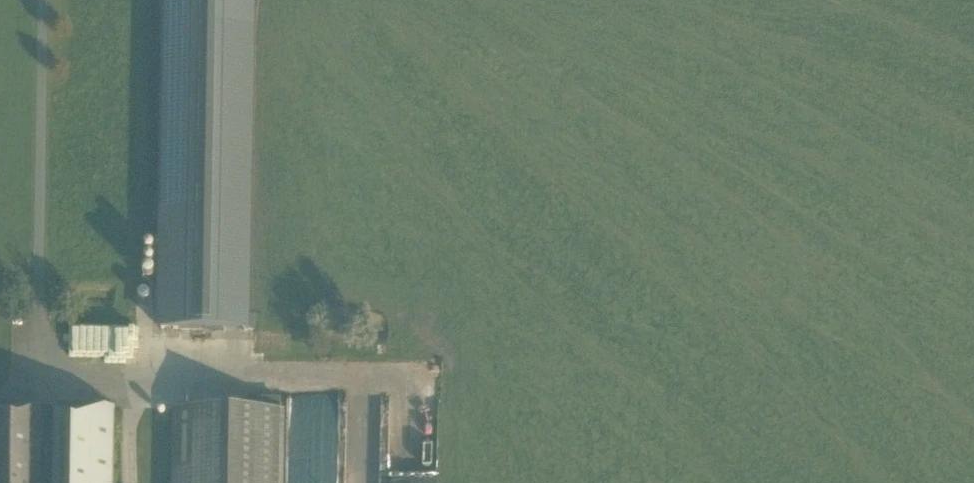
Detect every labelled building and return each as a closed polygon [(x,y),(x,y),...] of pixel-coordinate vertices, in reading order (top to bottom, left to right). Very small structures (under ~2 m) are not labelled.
[(247,328),(251,0),(167,0),(162,327),(247,328)] [(114,411),(0,408),(0,482),(113,482),(114,411)] [(287,410),(173,408),(171,482),(285,482),(287,410)]
